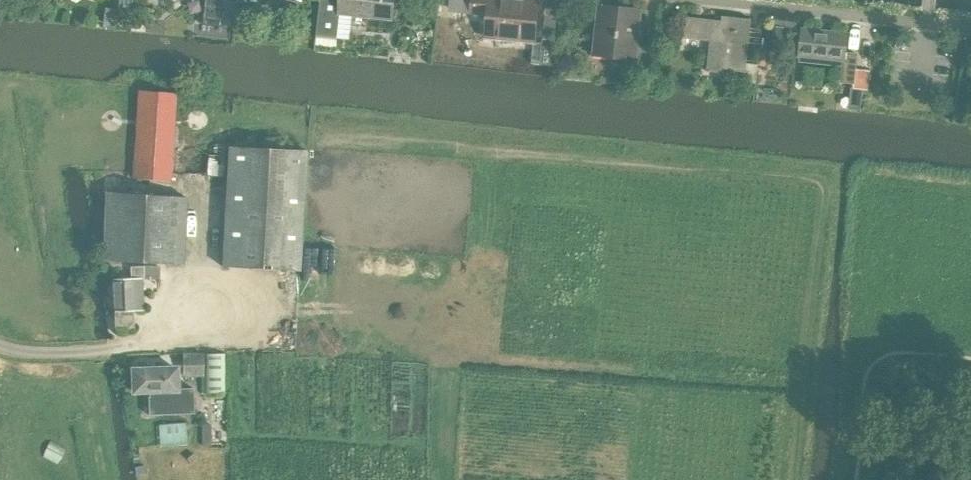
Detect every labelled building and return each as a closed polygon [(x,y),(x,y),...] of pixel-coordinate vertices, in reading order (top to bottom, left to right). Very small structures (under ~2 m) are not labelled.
[(201,24),(222,26),(222,18),(233,19),(235,1),(226,0),(204,0),(201,24)] [(315,36),(314,45),(335,47),(339,15),(391,21),(393,0),(319,0),(315,36)] [(534,43),(538,0),(450,0),(449,7),(454,8),(454,13),(489,16),(487,39),(534,43)] [(599,6),(594,54),(637,59),(635,73),(652,75),(655,46),(638,44),(642,10),(599,6)] [(751,19),(734,17),(734,22),(686,17),(684,38),(710,41),(707,71),(744,75),(743,82),(756,83),(758,63),(747,62),(751,19)] [(131,22),(130,30),(142,31),(143,24),(131,22)] [(767,26),(765,46),(784,49),(786,28),(767,26)] [(798,55),(842,60),(845,60),(843,82),(853,83),(856,55),(845,53),(847,33),(801,28),(798,55)] [(534,47),(533,60),(532,63),(552,65),(555,40),(543,38),(542,48),(534,47)] [(131,179),(170,181),(175,92),(136,90),(131,179)] [(298,271),(305,150),(228,145),(221,266),(298,271)] [(101,260),(182,265),(186,196),(105,191),(101,260)] [(141,277),(130,277),(111,278),(113,329),(132,328),(131,311),(142,310),(140,278),(158,279),(159,267),(143,266),(141,277)] [(141,277),(143,266),(129,266),(130,277),(141,277)] [(182,353),(182,376),(203,376),(203,353),(182,353)] [(148,414),(194,413),(193,387),(175,388),(174,367),(131,368),(132,391),(148,390),(149,396),(148,396),(148,414)] [(158,424),(160,446),(187,444),(185,423),(158,424)] [(189,449),(184,454),(190,461),(195,456),(189,449)] [(144,465),(135,467),(136,474),(146,472),(144,465)]
